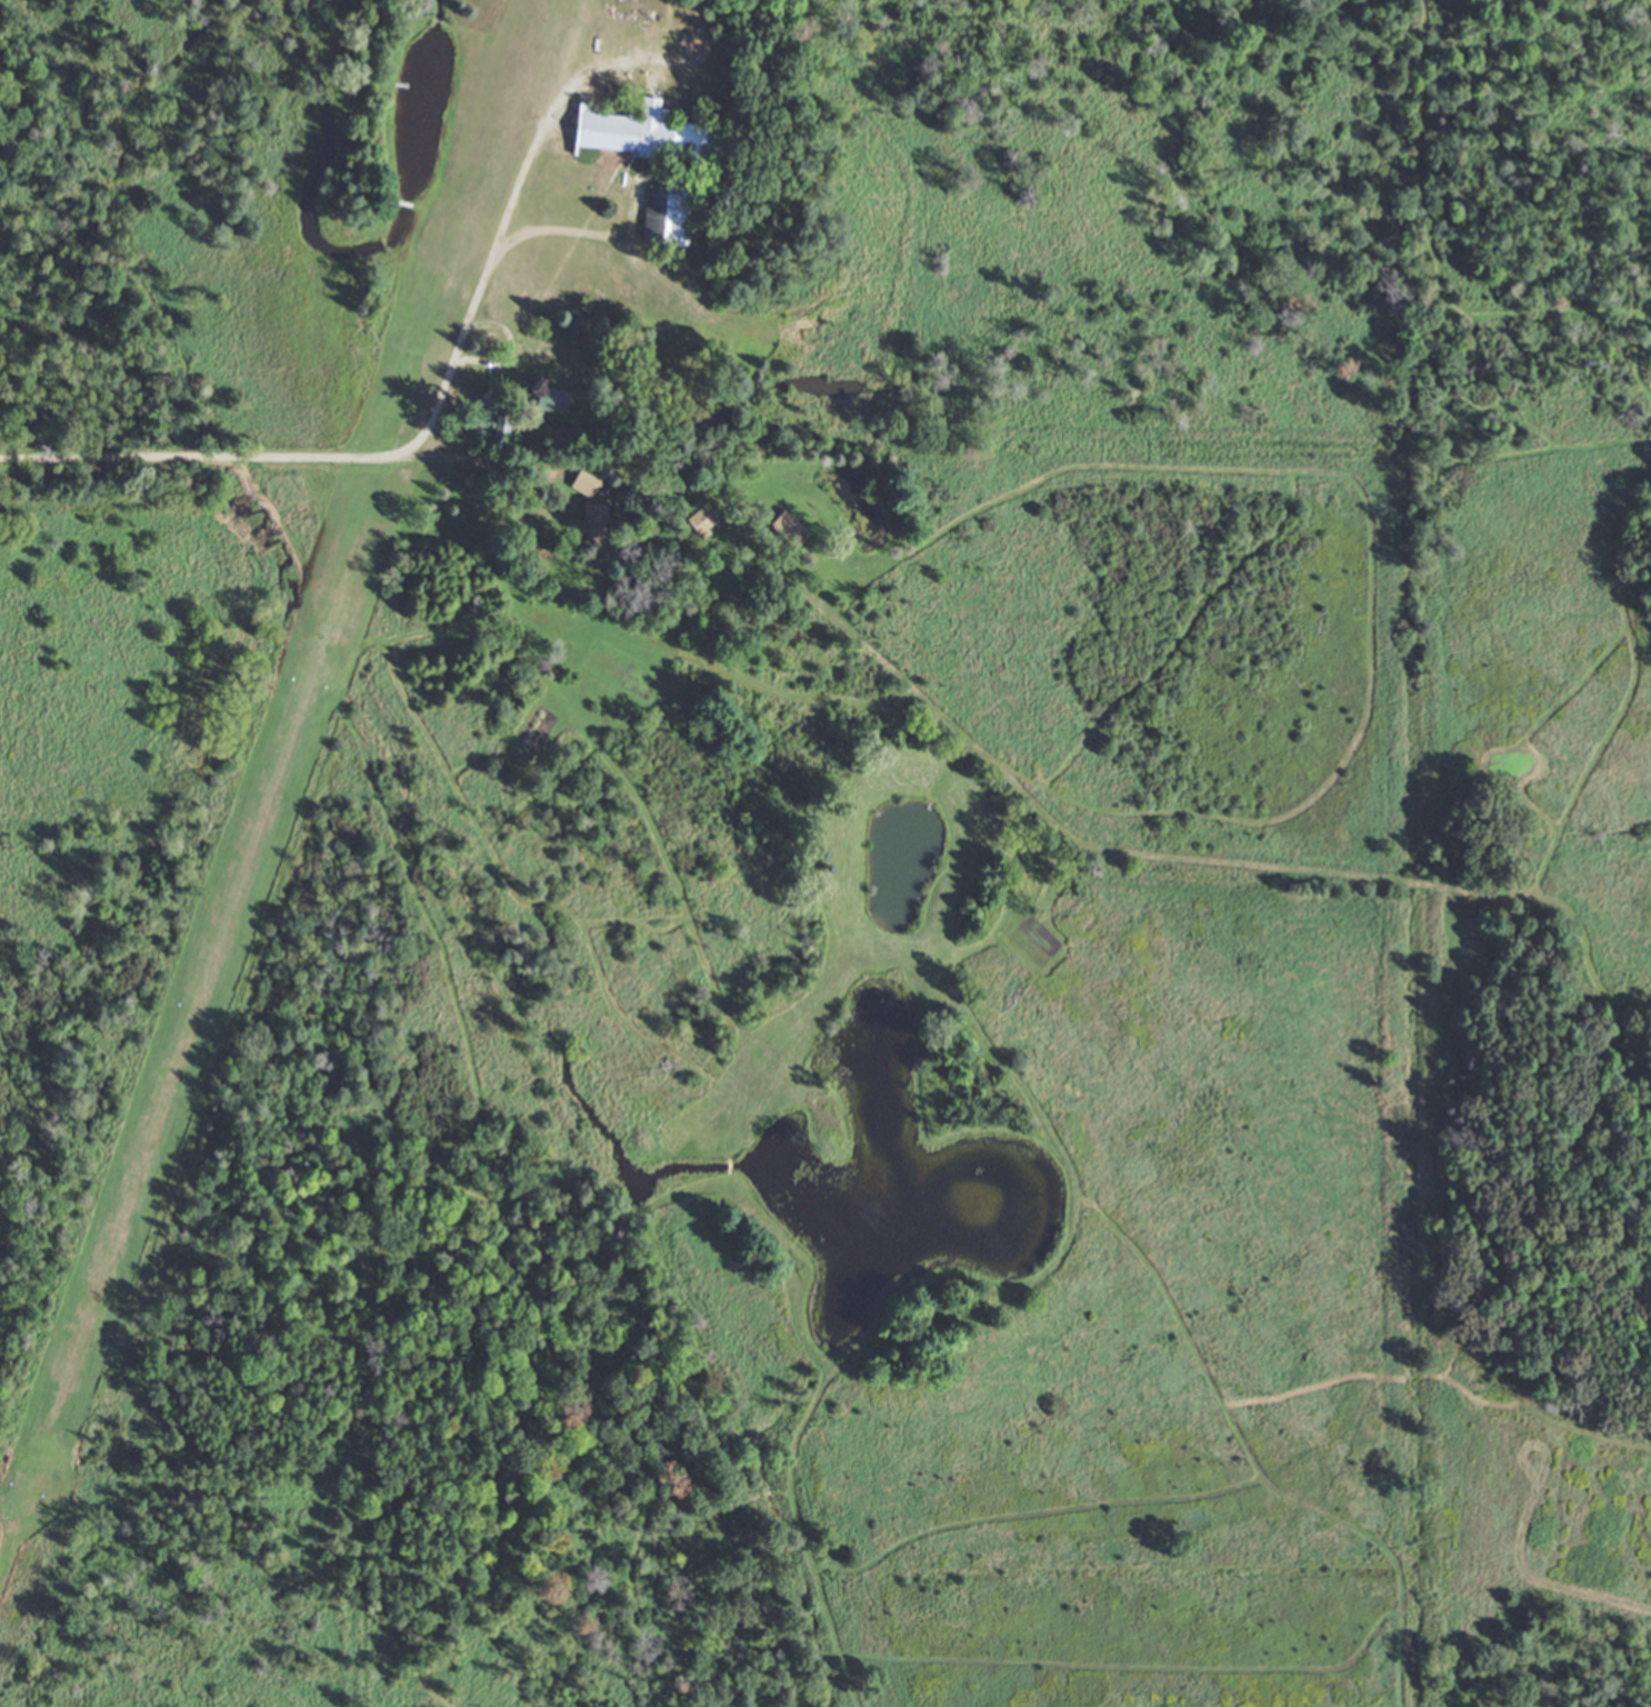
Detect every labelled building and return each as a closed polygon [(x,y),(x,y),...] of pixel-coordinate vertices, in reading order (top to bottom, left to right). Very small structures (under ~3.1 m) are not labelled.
[(588,108),(643,111),(644,91),(668,93),(666,120),(702,122),(700,151),(586,143),(588,108)] [(672,191),(699,193),(696,243),(668,241),(672,191)] [(595,474),(571,473),(571,495),(581,495),(580,541),(603,542),(603,503),(595,503),(595,474)]
